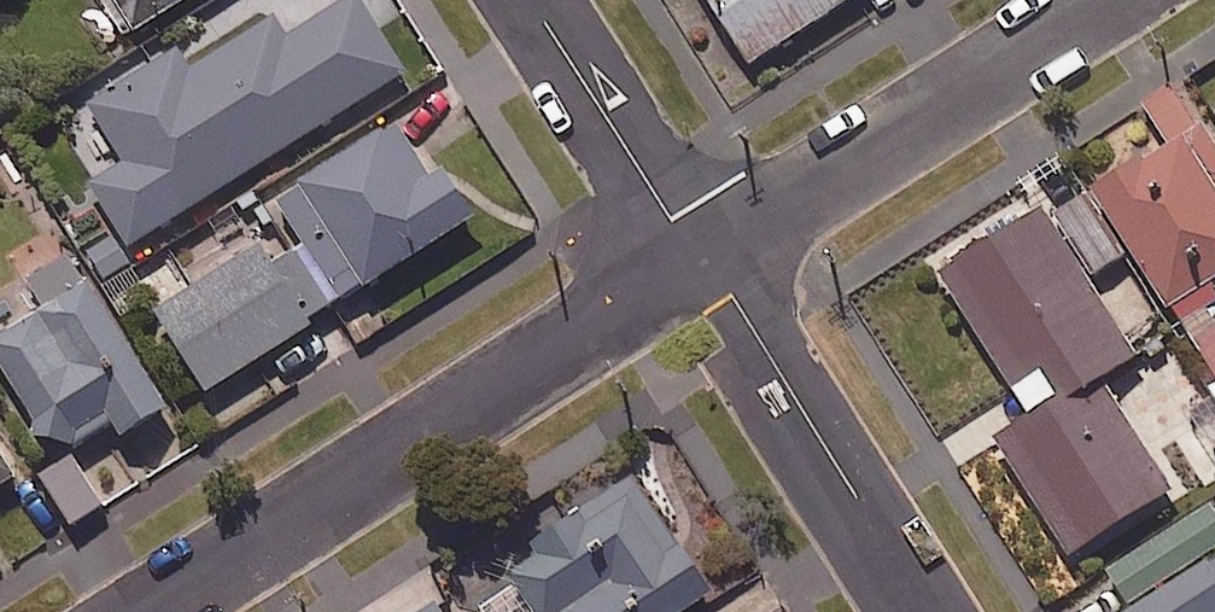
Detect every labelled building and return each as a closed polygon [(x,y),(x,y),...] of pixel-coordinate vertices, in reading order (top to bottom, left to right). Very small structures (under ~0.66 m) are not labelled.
[(83,15),(102,45),(175,0),(107,0),(83,15)] [(363,0),(338,0),(288,32),(274,9),(193,60),(182,43),(91,101),(124,155),(91,176),(132,240),(406,67),(363,0)] [(752,59),(841,0),(713,0),(752,59)] [(1214,272),(1214,131),(1184,82),(1147,106),(1166,136),(1095,181),(1171,300),(1214,272)] [(300,243),(334,298),(477,210),(443,154),(427,164),(398,118),(271,196),(300,243)] [(1105,370),(1162,334),(1127,281),(1113,257),(1123,251),(1061,154),(1019,181),(1034,204),(938,265),(1029,407),(1067,383),(1072,391),(1105,370)] [(115,224),(82,244),(103,279),(136,260),(115,224)] [(334,298),(300,243),(275,258),(262,238),(155,304),(206,387),(313,321),(309,314),(334,298)] [(77,249),(32,277),(48,303),(0,333),(0,359),(56,450),(112,415),(123,432),(172,402),(77,249)] [(1171,300),(1214,369),(1214,272),(1171,300)] [(1067,383),(1029,407),(996,428),(1071,546),(1174,480),(1105,370),(1072,391),(1067,383)] [(1210,385),(1214,392),(1188,408),(1213,448),(1214,447),(1214,382),(1210,385)] [(107,501),(74,448),(43,468),(75,520),(107,501)] [(0,452),(0,481),(13,473),(0,452)] [(713,588),(635,466),(530,533),(538,545),(513,560),(524,576),(483,602),(489,611),(676,611),(713,588)] [(1212,497),(1106,566),(1129,603),(1115,611),(1214,611),(1214,501),(1212,497)] [(436,597),(413,611),(446,611),(436,597)]
